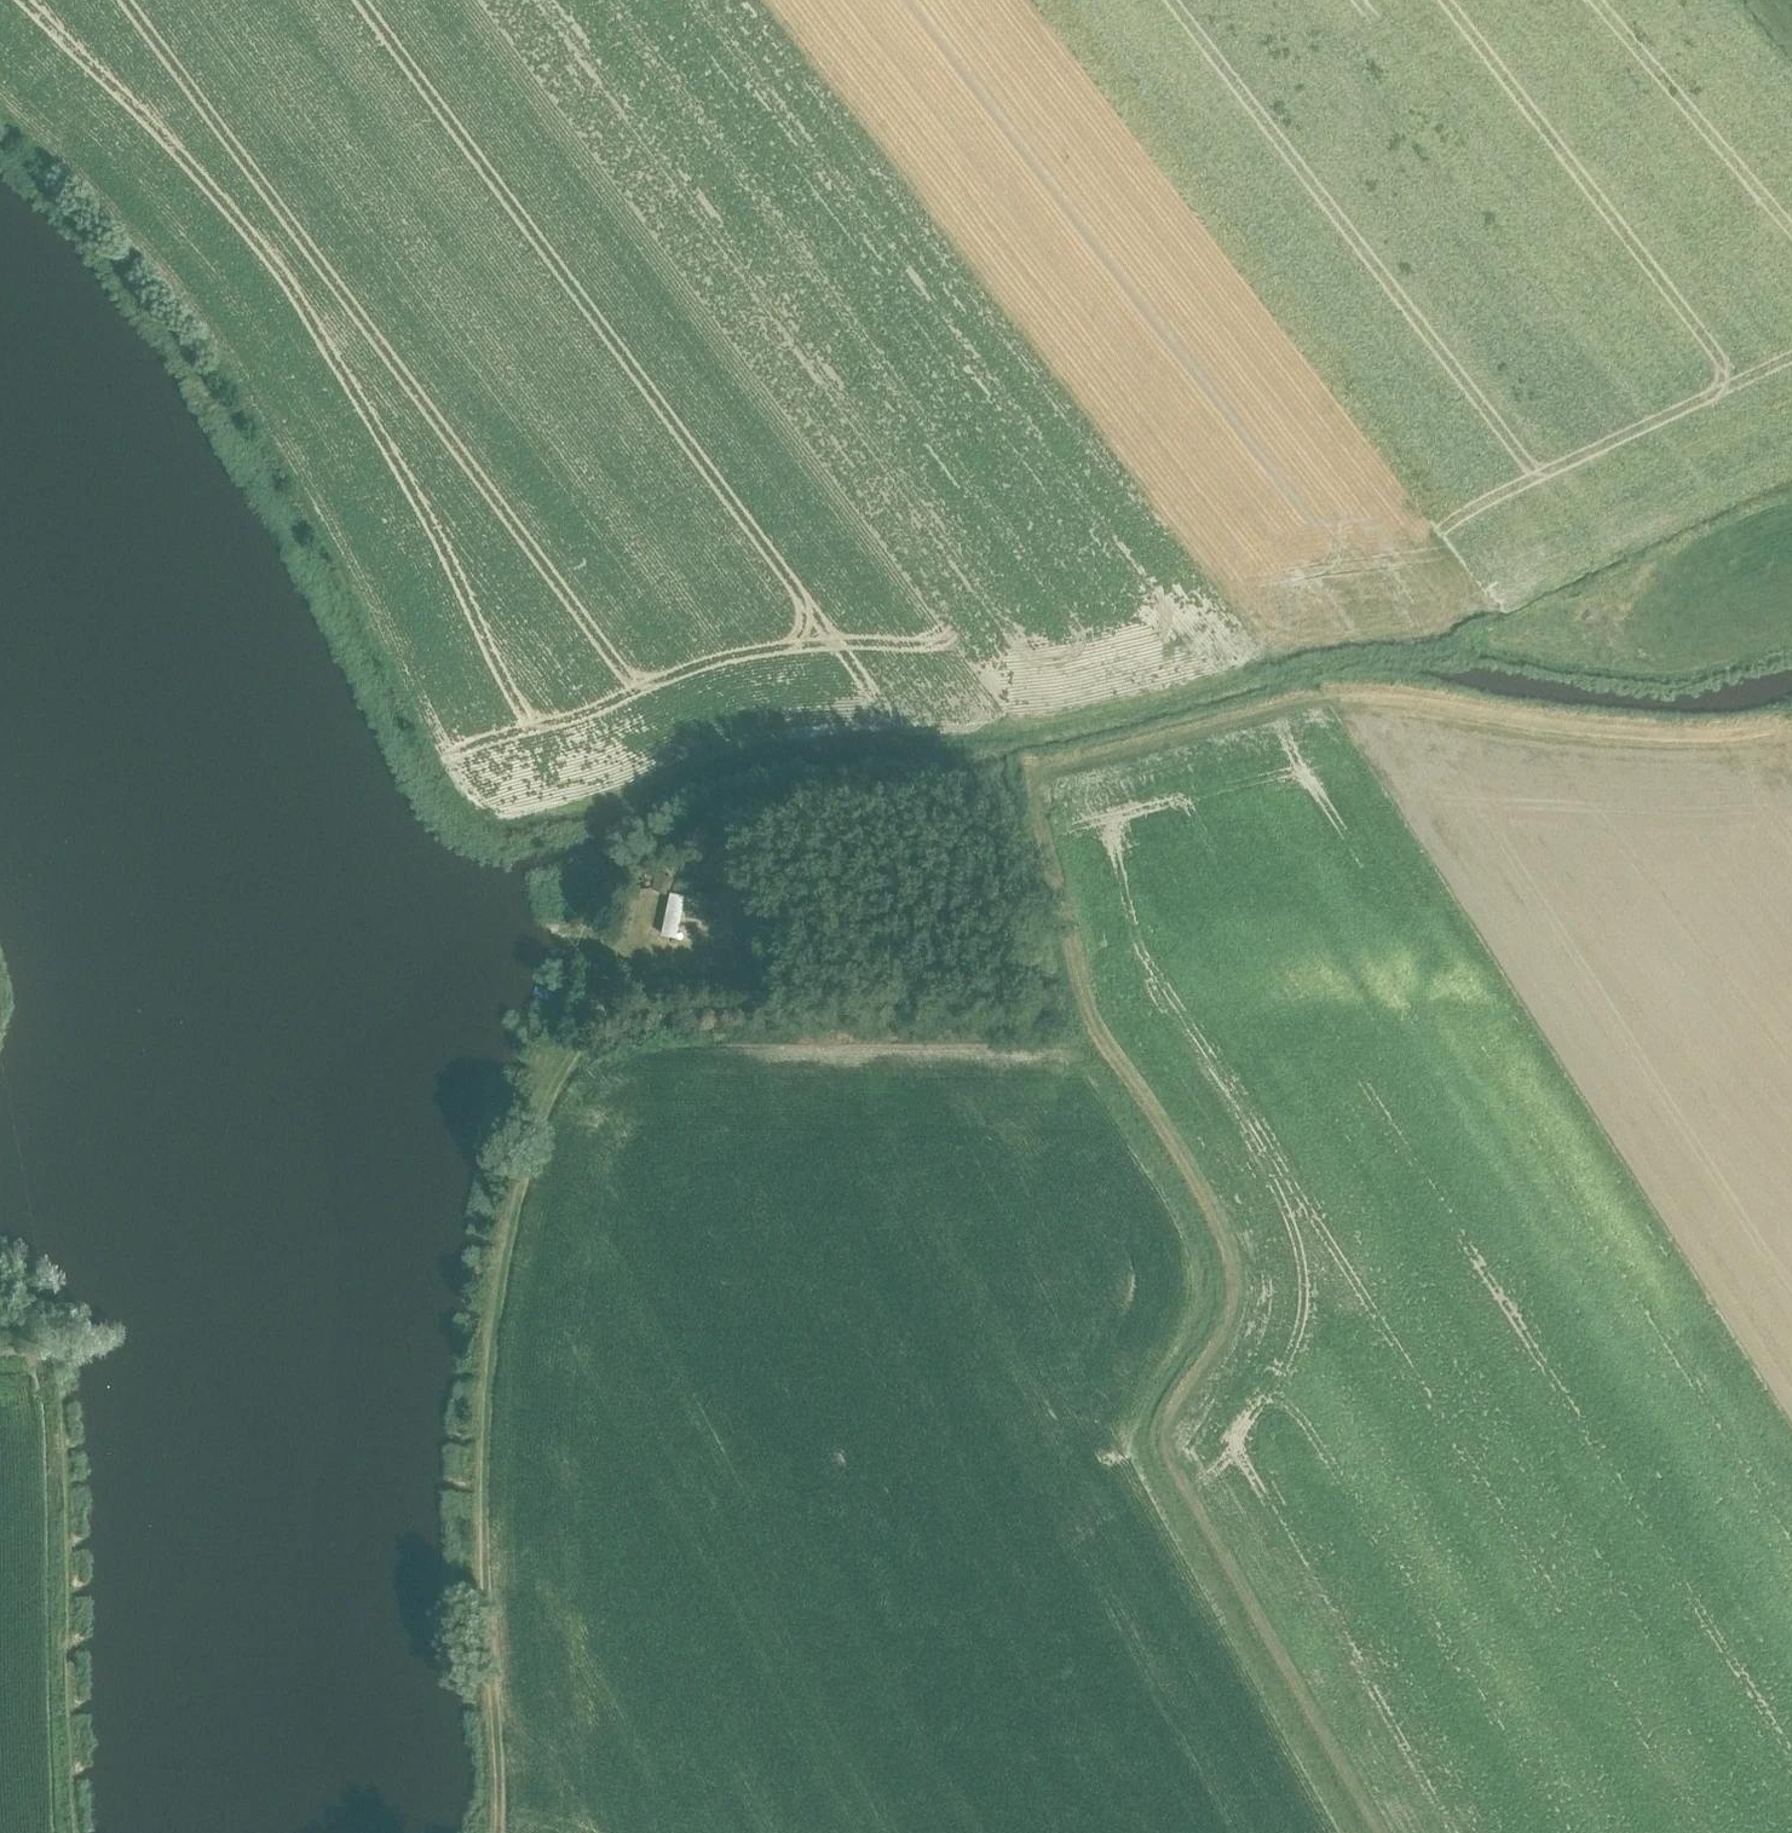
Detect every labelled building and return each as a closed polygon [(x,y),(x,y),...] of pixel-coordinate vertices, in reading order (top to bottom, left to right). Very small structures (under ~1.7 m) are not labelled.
[(672,893),(663,935),(678,938),(686,895),(672,893)]
